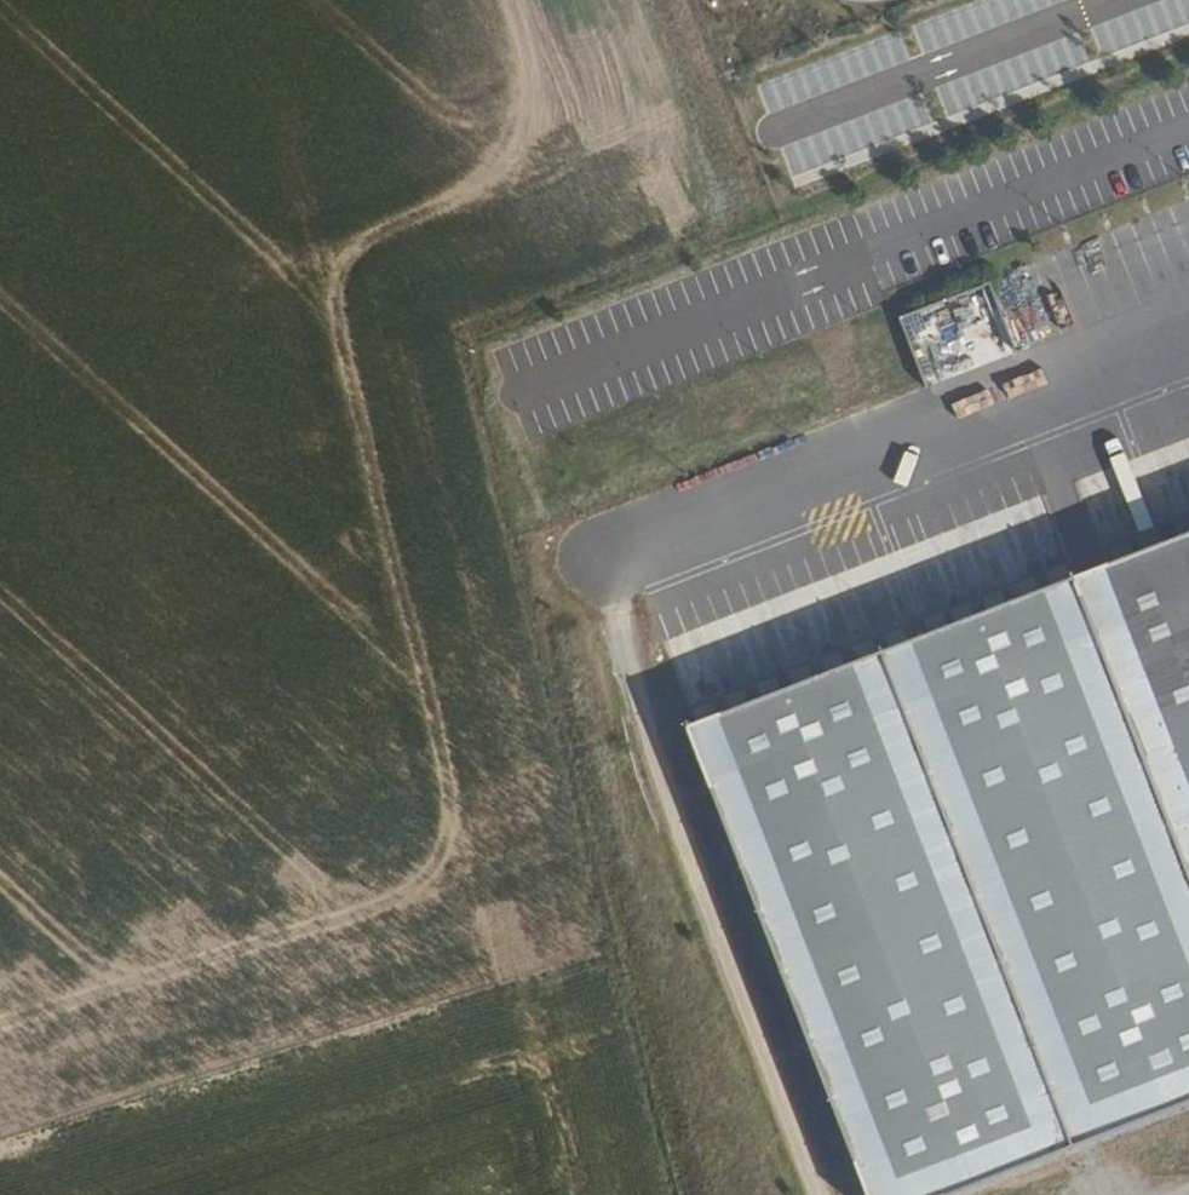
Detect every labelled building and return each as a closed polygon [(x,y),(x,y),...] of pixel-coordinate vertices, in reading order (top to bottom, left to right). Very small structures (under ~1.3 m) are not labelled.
[(955,373),(1012,352),(986,284),(929,305),(955,373)] [(680,690),(868,1187),(1188,1065),(1188,497),(680,690)]
